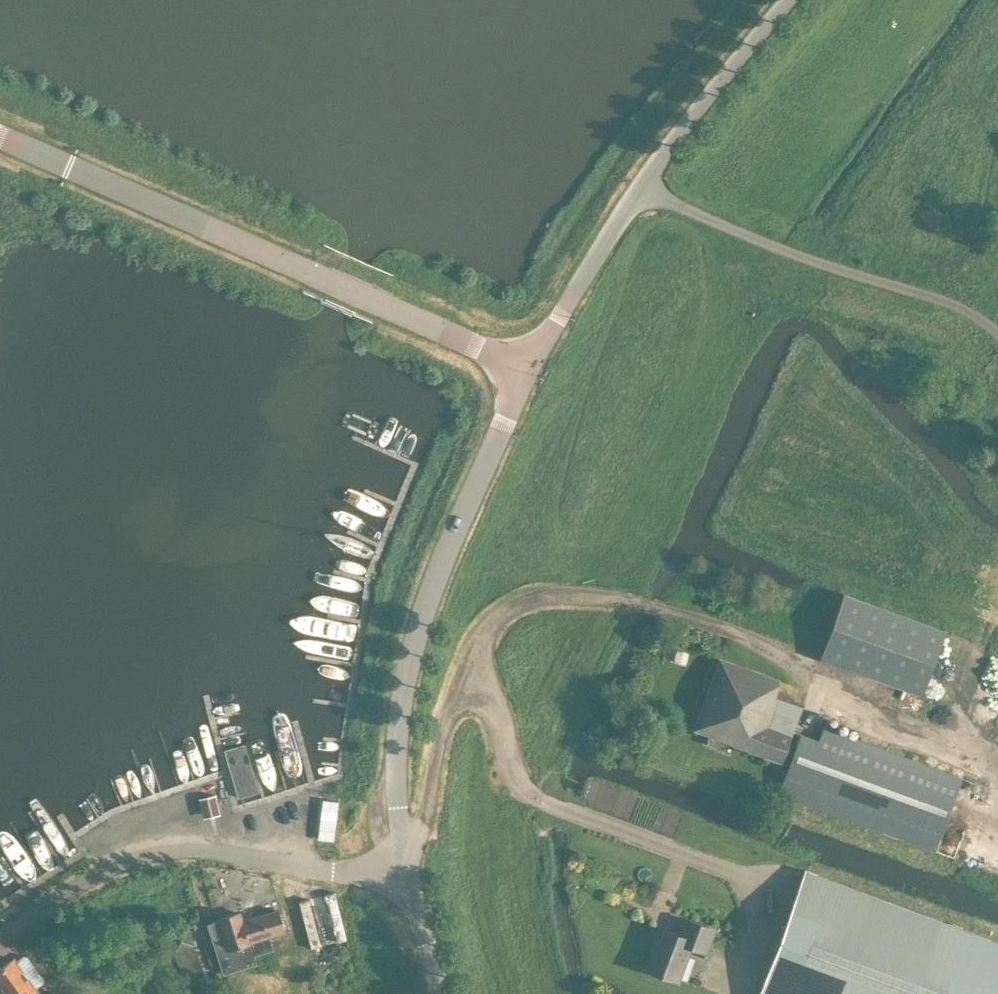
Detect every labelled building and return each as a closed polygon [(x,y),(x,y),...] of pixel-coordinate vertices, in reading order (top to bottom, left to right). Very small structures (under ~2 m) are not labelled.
[(821,664),(923,702),(947,638),(845,601),(821,664)] [(775,696),(781,681),(721,658),(694,730),(710,735),(707,743),(719,747),(722,739),(783,763),(804,708),(775,696)] [(936,852),(963,778),(824,727),(819,740),(802,733),(779,794),(936,852)] [(215,794),(199,798),(203,814),(219,810),(215,794)] [(804,870),(758,993),(997,993),(997,942),(804,870)] [(309,897),(298,900),(311,948),(346,939),(334,892),(325,895),(327,901),(311,905),(309,897)] [(283,909),(252,918),(250,912),(206,925),(226,990),(297,968),(286,931),(289,930),(283,909)] [(717,930),(685,919),(679,935),(660,928),(655,943),(657,944),(648,970),(681,982),(691,953),(705,958),(706,954),(708,955),(717,930)] [(170,934),(169,938),(186,985),(190,986),(206,981),(188,931),(184,929),(170,934)] [(32,991),(40,986),(40,982),(25,959),(21,959),(13,964),(11,961),(0,968),(0,992),(1,993),(34,993),(32,991)]
